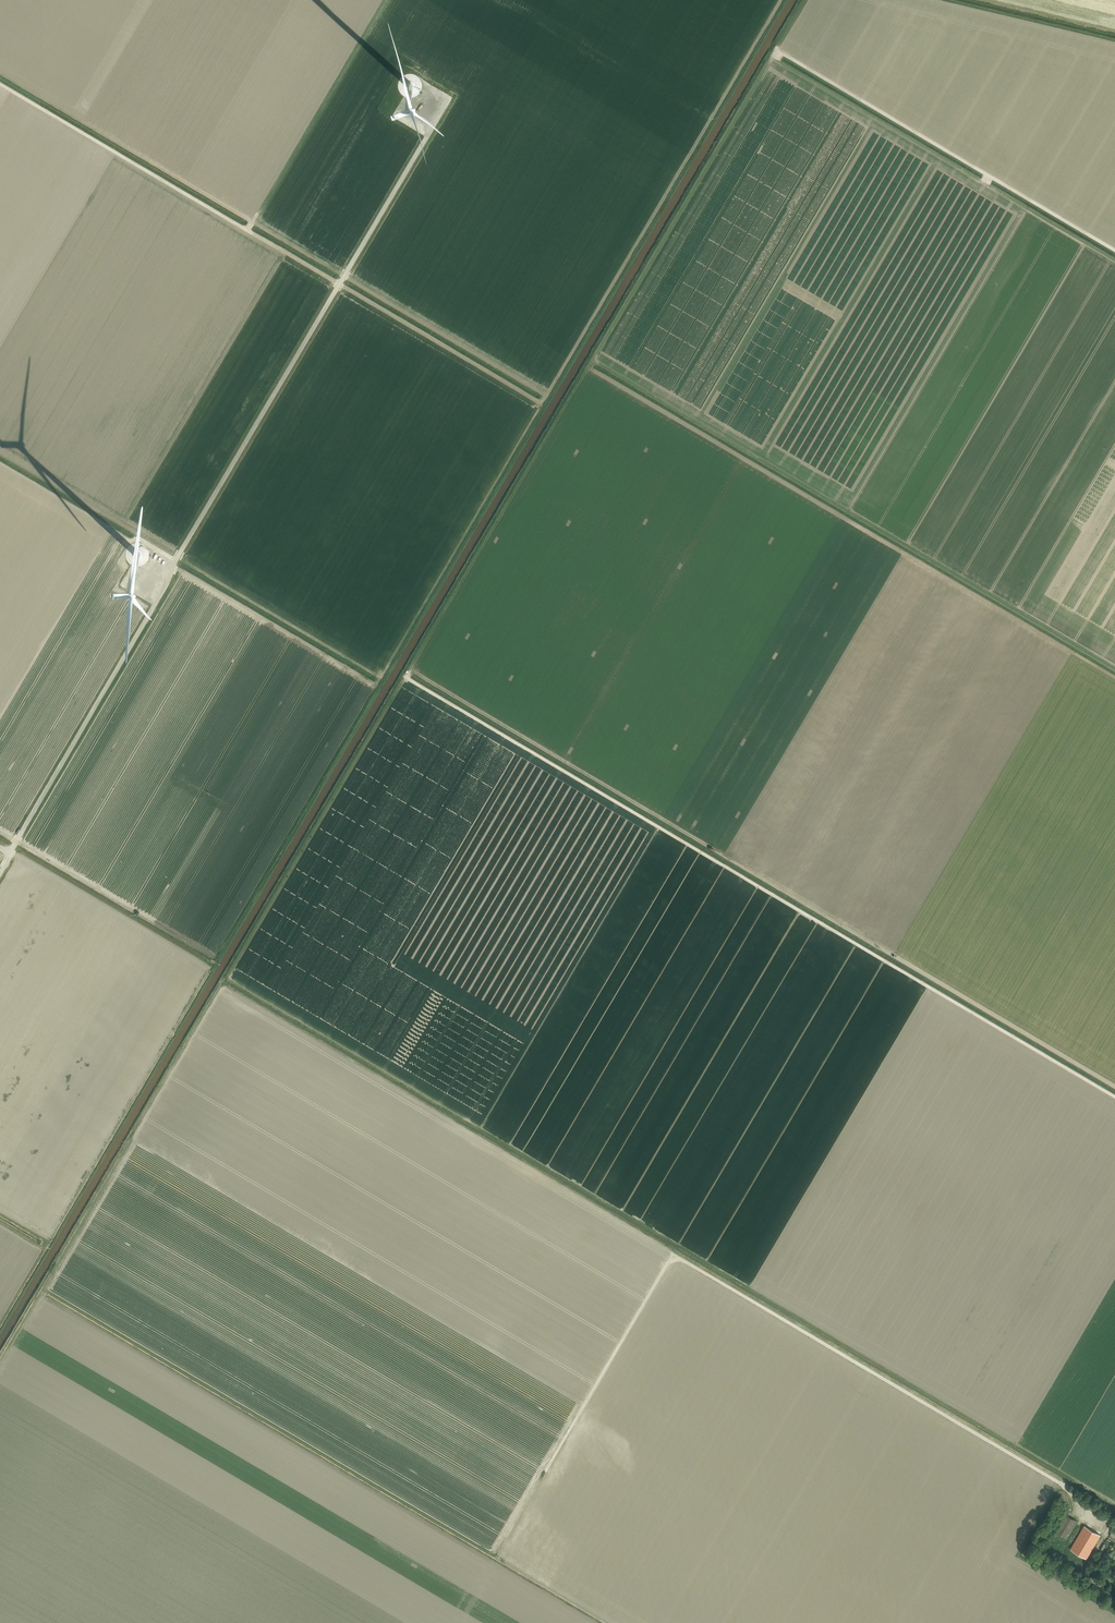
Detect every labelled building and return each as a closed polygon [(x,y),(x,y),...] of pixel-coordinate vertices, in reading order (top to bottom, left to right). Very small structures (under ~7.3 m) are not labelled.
[(1067,1538),(1077,1521),(1065,1514),(1055,1531),(1067,1538)] [(1086,1559),(1100,1535),(1084,1526),(1070,1549),(1086,1559)] [(1092,1575),(1088,1580),(1100,1587),(1103,1582),(1092,1575)]
